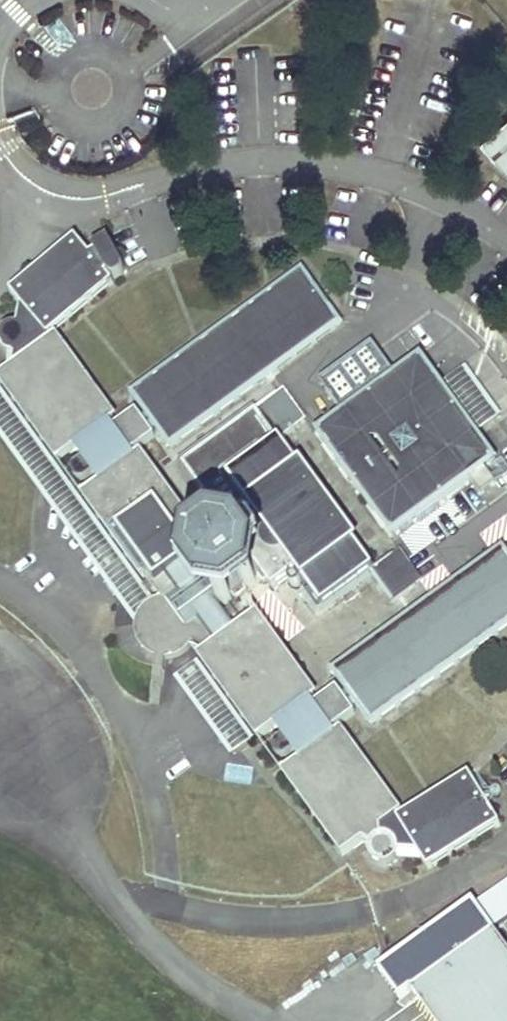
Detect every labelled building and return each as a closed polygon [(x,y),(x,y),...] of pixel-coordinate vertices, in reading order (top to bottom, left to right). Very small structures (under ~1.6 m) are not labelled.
[(401,852),(396,840),(390,836),(382,836),(379,827),(400,812),(396,806),(392,808),(381,793),(383,788),(377,788),(369,777),(372,770),(365,771),(355,758),(358,751),(350,750),(337,733),(334,734),(329,727),(354,709),(352,704),(357,701),(372,721),(506,624),(506,554),(503,549),(336,670),(350,690),(344,694),(340,689),(314,706),(309,699),(312,697),(298,679),(302,672),(294,672),(284,659),(286,653),(280,653),(270,640),(274,633),(266,633),(253,615),(236,628),(216,600),(220,597),(224,604),(266,574),(274,586),(287,577),(292,585),(300,585),(304,580),(302,572),(323,601),(375,563),(356,537),(361,533),(303,455),(299,458),(284,435),(261,404),(184,457),(222,510),(198,528),(141,445),(156,435),(153,431),(158,426),(172,445),(261,380),(267,376),(340,323),(303,271),(134,392),(149,412),(143,416),(140,411),(116,428),(112,422),(114,421),(100,402),(102,397),(96,396),(86,383),(88,377),(82,378),(72,364),(73,358),(67,357),(57,344),(62,340),(57,335),(53,339),(51,336),(113,283),(106,276),(109,274),(114,278),(122,277),(126,271),(125,267),(109,240),(94,248),(96,252),(91,256),(76,238),(11,292),(22,306),(18,327),(5,330),(1,339),(1,345),(8,354),(16,355),(16,365),(0,377),(0,381),(2,383),(6,381),(16,395),(13,401),(21,402),(30,414),(27,420),(36,421),(43,432),(40,439),(48,439),(62,459),(68,455),(72,460),(68,465),(67,471),(70,478),(76,483),(88,483),(92,488),(87,493),(101,512),(98,518),(105,519),(115,532),(113,537),(119,537),(127,548),(125,553),(131,553),(145,575),(157,566),(154,578),(164,580),(161,600),(150,603),(143,608),(140,614),(138,618),(135,629),(139,642),(147,653),(154,657),(155,652),(166,654),(164,659),(168,659),(186,652),(195,640),(196,631),(203,640),(202,646),(208,647),(201,652),(215,672),(212,678),(220,678),(229,692),(226,698),(234,698),(242,709),(240,715),(247,716),(260,734),(266,731),(270,737),(267,745),(269,755),(277,761),(287,760),(291,766),(286,770),(299,790),(298,795),(303,794),(313,809),(310,814),(317,813),(325,825),(323,830),(328,830),(340,846),(338,848),(342,854),(356,844),(364,838),(372,841),(369,848),(370,856),(375,863),(382,867),(392,866),(399,858),(422,860),(428,869),(501,824),(470,774),(397,819),(418,853),(401,852)] [(386,375),(373,357),(332,387),(345,404),(386,375)] [(436,386),(420,363),(393,383),(391,379),(347,412),(348,414),(324,432),(341,456),(338,458),(373,505),(376,503),(394,529),(418,512),(420,514),(465,481),(464,478),(489,459),(472,435),(473,433),(440,384),(436,386)] [(494,414),(462,371),(446,383),(477,426),(494,414)] [(278,392),(267,376),(261,380),(272,396),(278,392)] [(284,387),(278,392),(272,396),(261,404),(284,435),(307,419),(284,387)] [(0,393),(0,431),(136,620),(138,618),(140,614),(143,608),(150,603),(0,393)] [(477,502),(466,485),(425,514),(437,531),(477,502)] [(422,576),(402,549),(373,571),(393,597),(422,576)] [(158,700),(164,659),(166,654),(155,652),(154,657),(148,697),(158,700)] [(249,735),(194,659),(177,671),(232,747),(249,735)] [(474,902),(385,965),(379,969),(401,1000),(412,991),(434,1020),(506,1020),(506,948),(474,902)]
